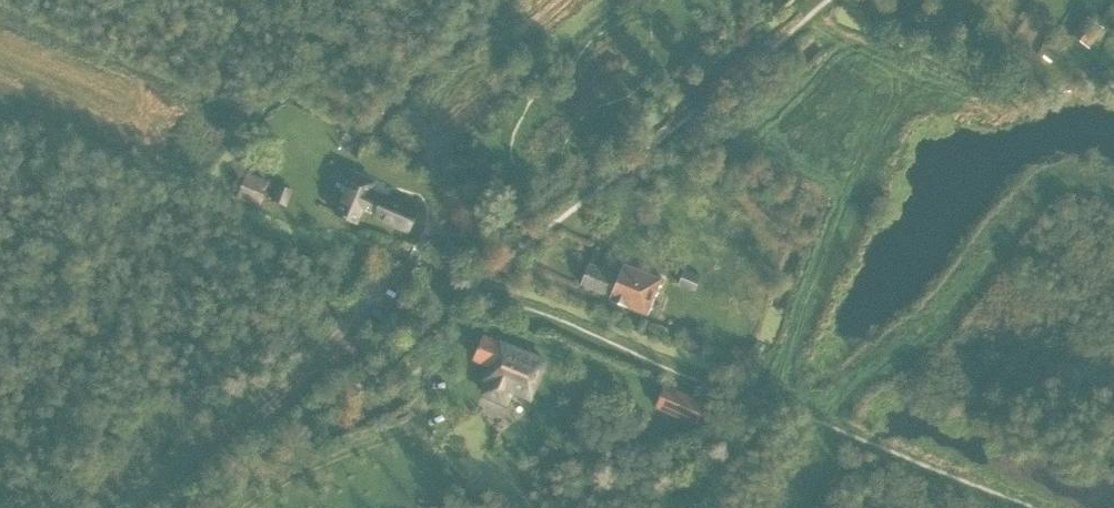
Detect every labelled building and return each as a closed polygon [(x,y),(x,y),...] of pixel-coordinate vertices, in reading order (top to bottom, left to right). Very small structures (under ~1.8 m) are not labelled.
[(1071,35),(1088,47),(1102,28),(1086,16),(1071,35)] [(270,182),(246,172),(235,198),(259,208),(270,182)] [(357,223),(362,211),(408,231),(417,209),(371,190),(374,182),(353,174),(336,215),(357,223)] [(270,200),(284,206),(290,190),(276,185),(270,200)] [(623,264),(618,276),(590,264),(582,285),(610,296),(609,300),(646,315),(661,279),(623,264)] [(683,270),(677,285),(694,291),(699,276),(683,270)] [(531,402),(548,360),(498,340),(498,342),(483,335),(472,361),(487,367),(481,382),(484,383),(479,395),(508,407),(512,395),(531,402)] [(707,403),(664,385),(654,408),(697,426),(707,403)]
